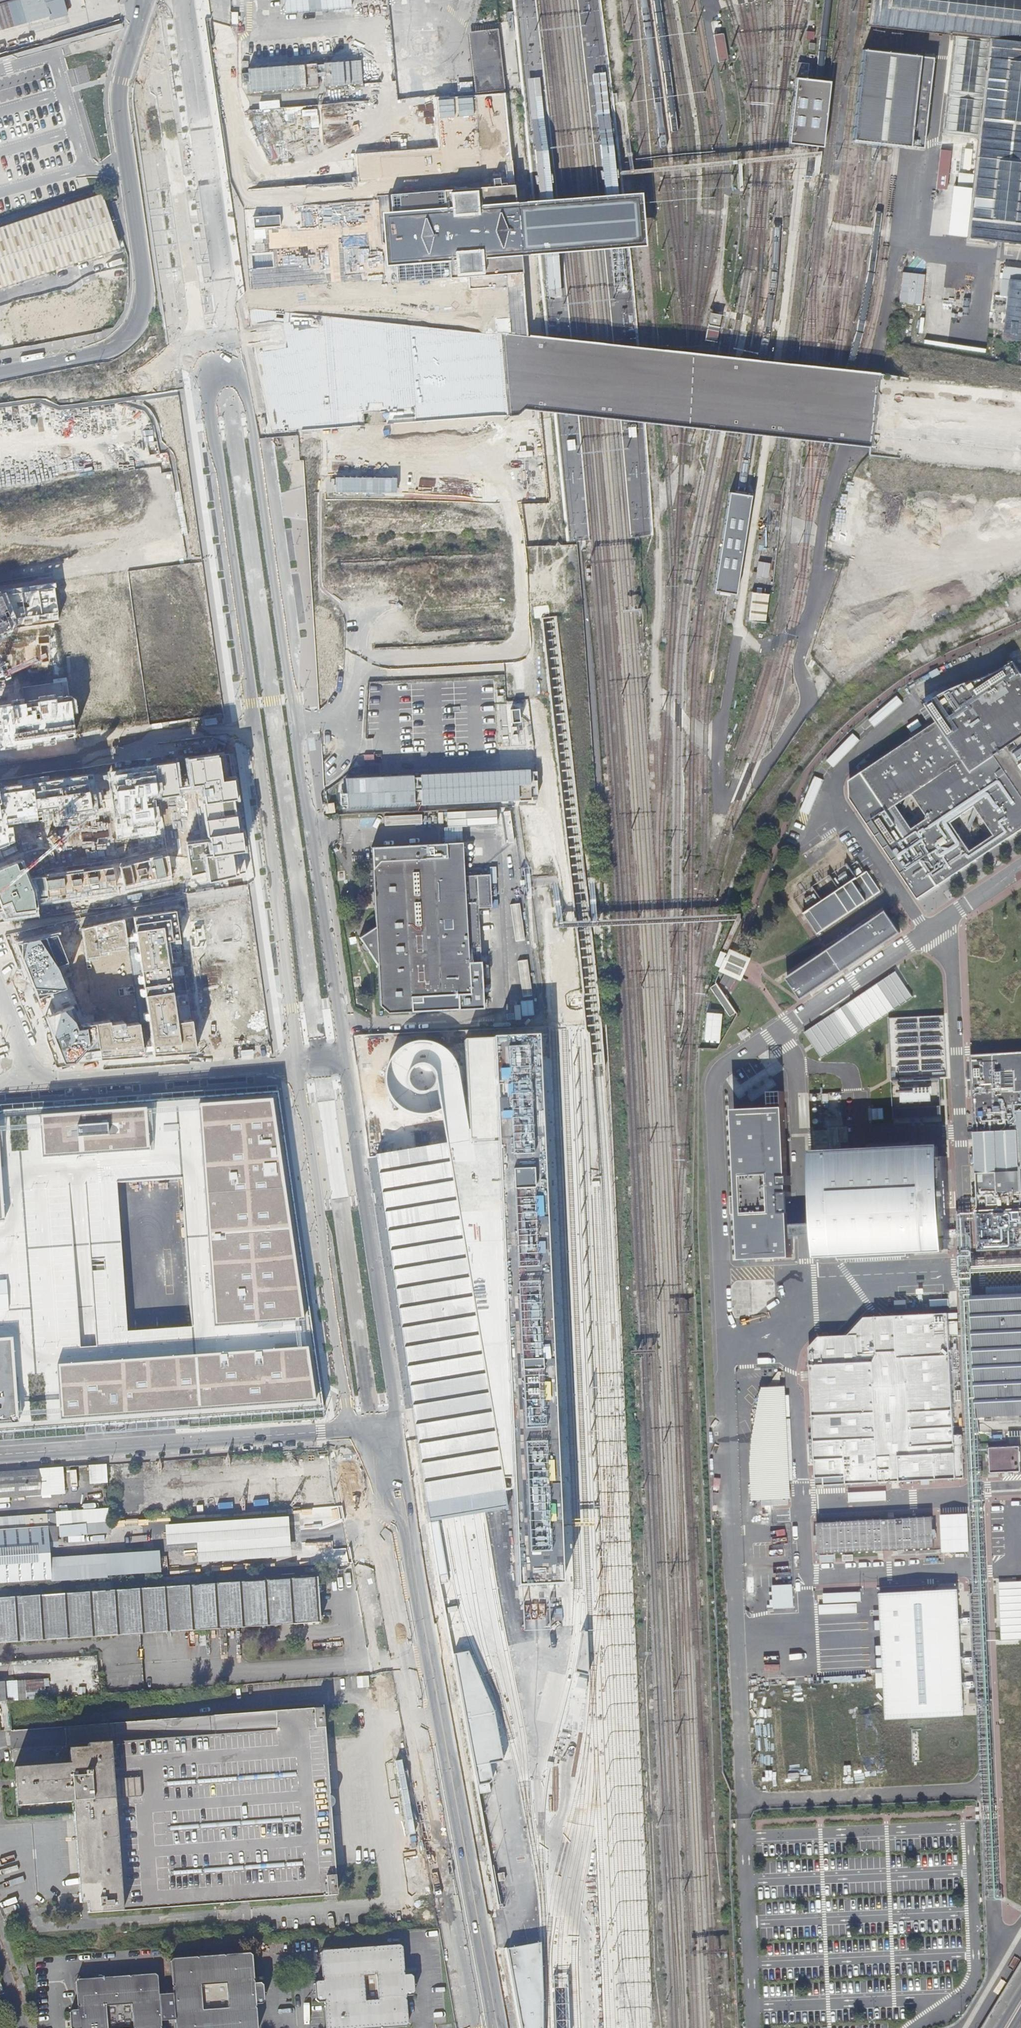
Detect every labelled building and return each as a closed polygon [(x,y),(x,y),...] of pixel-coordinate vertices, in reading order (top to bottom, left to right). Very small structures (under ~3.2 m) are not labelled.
[(50,18),(45,0),(21,0),(0,6),(0,32),(50,18)] [(55,18),(67,15),(63,0),(49,0),(55,18)] [(942,97),(938,137),(973,140),(962,240),(989,243),(1020,246),(1020,0),(865,0),(861,27),(876,29),(897,32),(950,38),(942,97)] [(474,93),(475,95),(504,92),(502,77),(501,71),(500,65),(496,31),(468,34),(468,37),(469,46),(472,68),(472,74),(473,81),(474,93)] [(874,52),(863,50),(853,141),(864,142),(886,145),(897,146),(924,149),(933,58),(895,54),(874,52)] [(819,82),(796,79),(789,146),(811,149),(823,150),(831,83),(819,82)] [(377,200),(244,210),(251,288),(382,278),(382,284),(520,273),(519,256),(556,253),(620,247),(645,246),(640,192),(608,195),(544,200),(514,203),(513,185),(377,196),(377,200)] [(0,230),(0,289),(121,250),(103,196),(0,230)] [(967,265),(966,273),(979,274),(980,266),(967,265)] [(902,302),(924,303),(925,272),(903,271),(902,302)] [(1005,340),(1020,341),(1020,282),(1012,280),(1005,340)] [(9,309),(1,321),(0,322),(0,324),(2,325),(12,332),(15,348),(28,346),(27,342),(36,340),(37,344),(41,343),(50,341),(49,338),(59,336),(60,340),(70,338),(70,337),(72,336),(72,333),(81,332),(81,335),(95,332),(94,329),(100,328),(95,302),(92,286),(88,287),(87,287),(64,291),(63,292),(51,294),(51,296),(48,296),(14,303),(9,309)] [(504,331),(501,342),(513,344),(516,334),(504,331)] [(752,592),(751,619),(768,620),(769,592),(752,592)] [(970,683),(951,690),(937,696),(924,705),(935,722),(848,780),(848,799),(916,898),(1020,828),(1020,675),(1013,663),(998,673),(990,677),(970,683)] [(0,867),(0,904),(5,917),(37,913),(37,903),(117,893),(117,887),(124,886),(125,890),(171,880),(170,867),(189,871),(189,875),(206,871),(208,881),(246,872),(241,829),(238,830),(233,799),(236,798),(233,777),(221,779),(217,756),(187,760),(189,774),(177,777),(175,761),(155,763),(158,796),(178,793),(177,787),(200,783),(204,802),(202,803),(207,835),(209,835),(209,839),(185,844),(188,858),(168,856),(168,854),(120,866),(113,867),(31,877),(21,858),(0,867)] [(541,768),(344,775),(345,807),(542,800),(541,768)] [(377,925),(362,937),(365,942),(364,943),(364,945),(365,946),(366,947),(366,948),(368,948),(369,947),(379,960),(382,1007),(388,1012),(412,1011),(412,996),(470,994),(468,949),(468,943),(480,943),(477,876),(465,877),(464,843),(373,848),(377,925)] [(805,913),(804,914),(818,934),(881,891),(867,871),(857,878),(837,892),(805,913)] [(133,916),(153,1054),(195,1051),(192,1019),(177,1021),(166,941),(180,939),(175,911),(133,916)] [(788,979),(802,1000),(901,933),(887,912),(860,930),(858,926),(836,941),(838,945),(788,979)] [(123,919),(81,928),(86,957),(99,955),(99,951),(113,950),(113,947),(127,945),(123,919)] [(58,931),(15,942),(38,998),(68,986),(59,966),(68,963),(58,931)] [(728,949),(718,972),(724,974),(735,979),(739,980),(749,958),(738,953),(728,949)] [(896,971),(804,1032),(821,1059),(913,998),(896,971)] [(729,989),(735,979),(724,974),(719,984),(729,989)] [(735,1012),(715,984),(709,988),(729,1016),(735,1012)] [(72,1004),(45,1016),(63,1061),(143,1053),(139,1022),(124,1024),(123,1021),(110,1023),(109,1019),(80,1024),(72,1004)] [(706,1041),(721,1042),(722,1011),(706,1011),(706,1041)] [(946,1014),(890,1016),(894,1104),(911,1103),(912,1118),(945,1116),(943,1077),(949,1077),(946,1014)] [(746,1028),(737,1034),(741,1040),(750,1034),(746,1028)] [(376,1157),(440,1585),(448,1583),(440,1521),(446,1520),(462,1518),(482,1514),(507,1510),(502,1479),(512,1479),(516,1587),(561,1584),(536,1038),(493,1040),(464,1041),(469,1142),(458,1144),(446,1146),(376,1157)] [(965,1055),(965,1080),(973,1079),(975,1123),(970,1124),(971,1133),(976,1133),(977,1167),(972,1167),(974,1193),(979,1192),(980,1221),(976,1221),(976,1226),(980,1226),(981,1249),(1020,1247),(1020,1052),(965,1055)] [(325,1419),(278,1088),(0,1107),(0,1443),(325,1419)] [(785,1107),(734,1110),(742,1260),(792,1257),(791,1236),(791,1224),(790,1213),(792,1213),(791,1192),(789,1192),(789,1185),(791,1185),(791,1176),(788,1176),(785,1107)] [(939,1147),(813,1153),(816,1223),(817,1235),(818,1255),(943,1249),(943,1240),(951,1239),(947,1156),(939,1157),(939,1147)] [(805,1223),(791,1224),(791,1236),(806,1236),(817,1235),(816,1223),(805,1223)] [(973,1296),(980,1417),(1020,1415),(1020,1294),(973,1296)] [(949,1314),(865,1318),(847,1335),(818,1337),(808,1348),(817,1486),(966,1479),(965,1436),(957,1436),(949,1314)] [(785,1388),(767,1389),(760,1413),(756,1437),(755,1468),(757,1499),(791,1497),(785,1388)] [(991,1473),(1020,1471),(1020,1464),(1020,1446),(990,1448),(991,1473)] [(108,1463),(90,1464),(90,1482),(109,1482),(108,1463)] [(51,1469),(39,1470),(39,1471),(0,1474),(0,1504),(11,1503),(11,1498),(53,1495),(51,1469)] [(943,1551),(971,1550),(970,1512),(943,1512),(943,1551)] [(47,1527),(57,1526),(56,1515),(26,1517),(27,1529),(47,1527)] [(198,1542),(199,1561),(292,1556),(290,1517),(166,1523),(167,1544),(198,1542)] [(818,1525),(819,1553),(935,1546),(933,1517),(818,1525)] [(107,1525),(47,1529),(48,1549),(57,1548),(56,1537),(108,1534),(107,1525)] [(51,1583),(49,1563),(48,1549),(47,1529),(47,1527),(27,1529),(5,1530),(0,1531),(0,1587),(51,1583)] [(106,1558),(49,1563),(51,1583),(159,1575),(158,1562),(106,1566),(106,1558)] [(503,1571),(502,1580),(509,1581),(510,1572),(503,1571)] [(317,1578),(47,1596),(0,1600),(0,1645),(320,1622),(317,1578)] [(1000,1580),(1002,1638),(1020,1637),(1020,1580),(1000,1580)] [(887,1717),(966,1714),(961,1588),(881,1591),(882,1620),(878,1620),(878,1628),(883,1628),(884,1644),(878,1644),(879,1667),(878,1667),(879,1686),(886,1686),(887,1717)] [(453,1655),(478,1785),(490,1783),(492,1779),(489,1764),(503,1761),(493,1712),(468,1652),(453,1655)] [(326,1731),(324,1709),(12,1731),(17,1807),(72,1803),(78,1904),(86,1904),(87,1914),(123,1912),(328,1898),(336,1897),(335,1880),(326,1731)] [(521,2027),(541,2027),(542,1990),(539,1943),(507,1949),(521,2027)] [(402,1947),(398,1945),(378,1947),(375,1949),(374,1947),(351,1949),(350,1951),(348,1949),(323,1951),(320,1953),(322,1978),(324,1977),(324,1979),(322,1980),(322,1982),(317,1982),(314,1985),(315,2000),(319,2003),(323,2003),(323,2005),(325,2006),(324,2007),(325,2027),(380,2027),(381,2027),(382,2027),(397,2027),(405,2027),(407,2024),(405,2001),(403,2000),(405,1998),(405,1997),(411,1996),(414,1993),(412,1978),(409,1976),(404,1976),(403,1975),(402,1973),(403,1971),(402,1947)] [(76,1980),(77,2004),(79,2005),(78,2007),(78,2009),(72,2009),(69,2011),(70,2027),(71,2027),(160,2027),(161,2026),(161,2024),(161,2020),(171,2019),(172,2024),(175,2023),(175,2027),(257,2027),(256,2010),(254,2008),(256,2007),(256,2004),(263,2004),(264,2002),(263,1986),(260,1983),(254,1983),(252,1981),(254,1980),(252,1955),(249,1952),(228,1954),(226,1957),(224,1954),(200,1956),(198,1959),(195,1956),(173,1958),(170,1961),(171,1984),(174,1986),(172,1988),(172,1993),(159,1994),(158,1976),(154,1973),(133,1974),(131,1977),(128,1975),(106,1976),(104,1979),(101,1976),(79,1978),(76,1980)] [(29,1976),(26,1963),(20,1965),(23,1977),(29,1976)]
